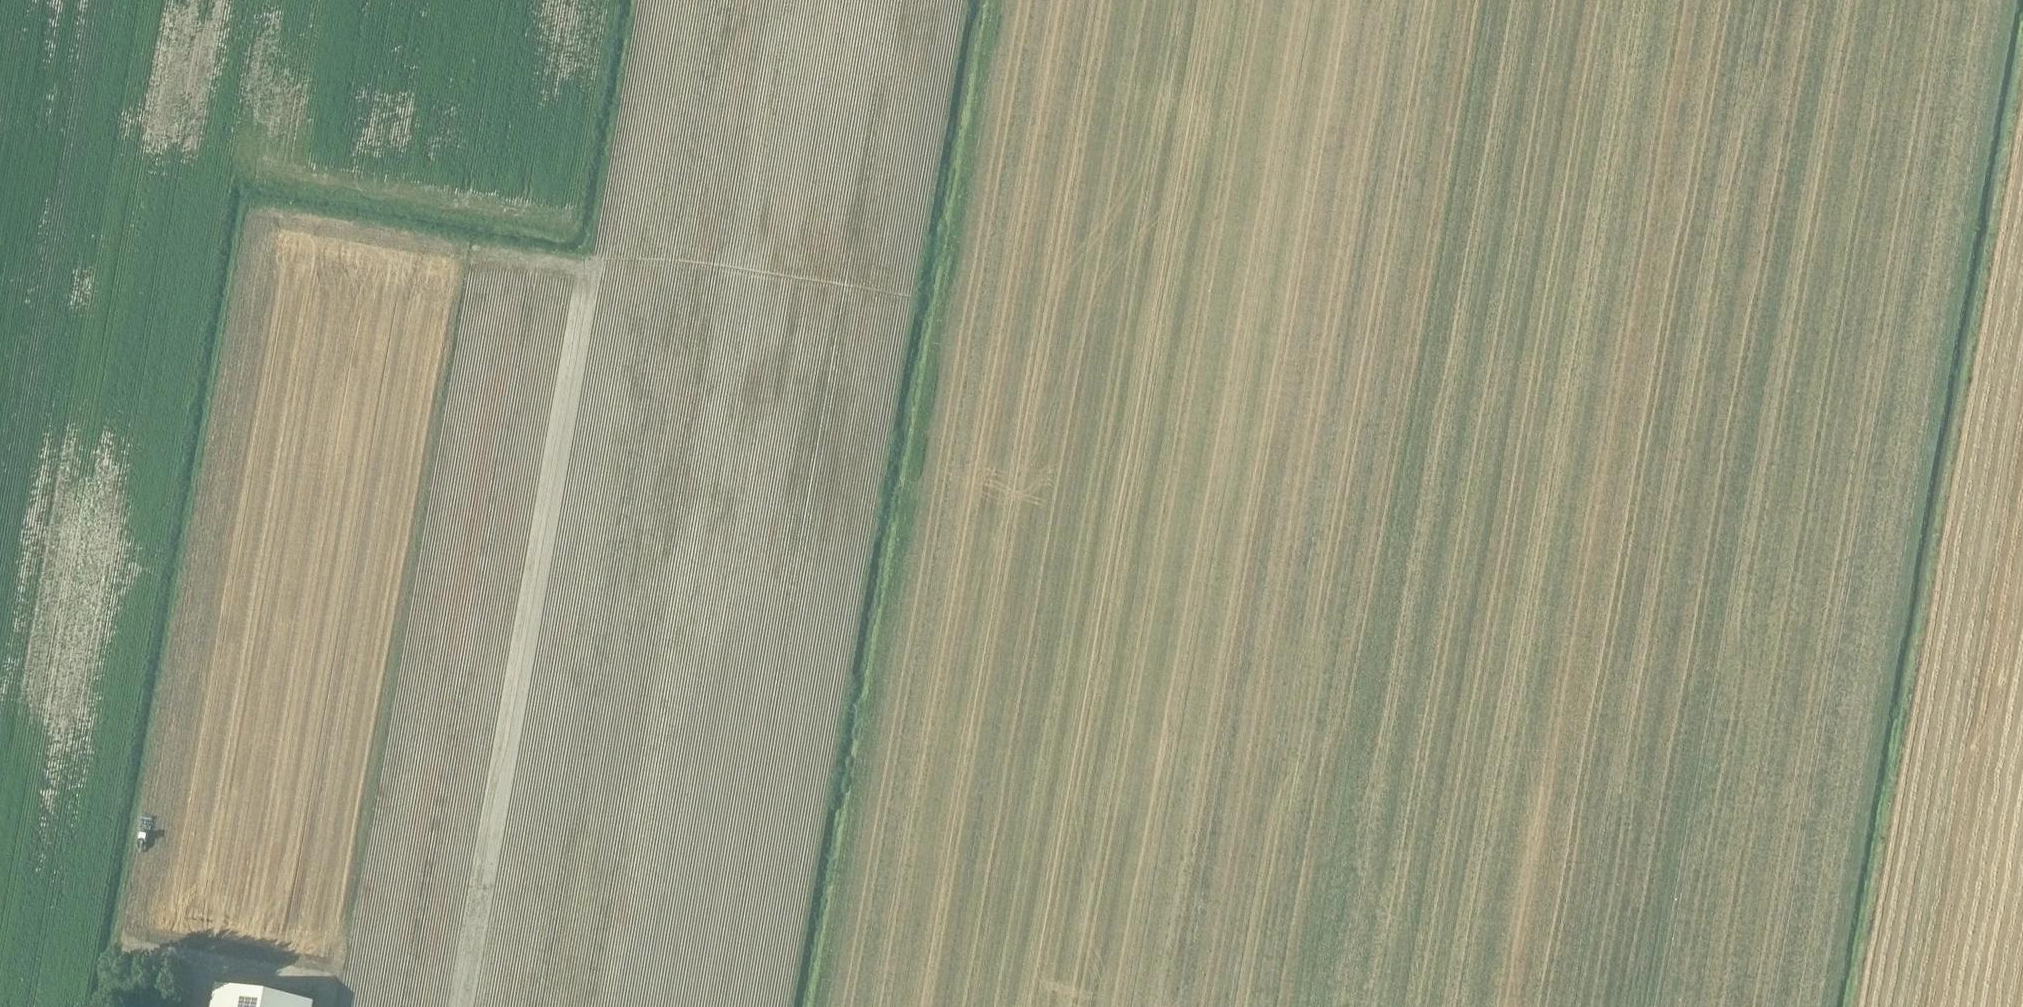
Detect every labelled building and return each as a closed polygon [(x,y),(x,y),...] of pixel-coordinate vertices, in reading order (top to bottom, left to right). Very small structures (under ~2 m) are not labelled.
[(312,1004),(214,987),(210,1006),(311,1006),(312,1004)]
